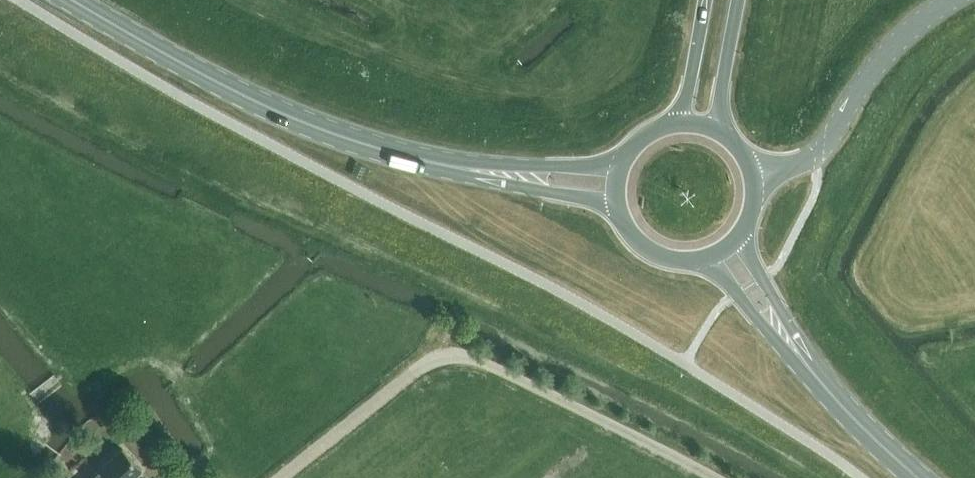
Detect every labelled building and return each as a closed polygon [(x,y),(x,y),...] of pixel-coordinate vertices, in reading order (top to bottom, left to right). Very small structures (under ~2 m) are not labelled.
[(141,469),(121,448),(89,477),(131,477),(141,469)]
